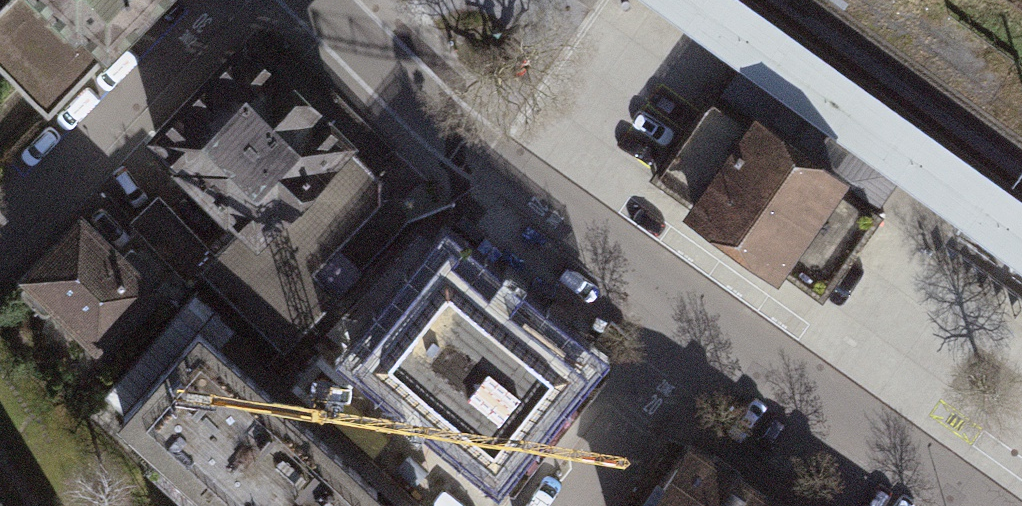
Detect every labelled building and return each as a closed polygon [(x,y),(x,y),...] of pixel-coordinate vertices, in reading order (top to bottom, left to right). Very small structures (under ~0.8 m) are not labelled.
[(116,44),(72,0),(3,0),(0,3),(0,58),(50,108),(116,44)] [(116,44),(161,0),(72,0),(116,44)] [(739,65),(900,180),(1021,267),(1021,194),(750,0),(649,0),(739,65)] [(252,33),(153,134),(245,224),(268,246),(351,162),(367,145),(252,33)] [(739,65),(718,95),(878,209),(900,180),(739,65)] [(654,172),(652,175),(689,201),(683,208),(779,277),(785,269),(824,296),(884,213),(878,209),(718,95),(713,91),(698,111),(654,172)] [(370,179),(351,162),(268,246),(245,224),(216,253),(197,272),(277,350),(329,296),(304,269),(371,203),(371,191),(370,179)] [(197,272),(216,253),(161,196),(131,225),(186,282),(197,272)] [(86,217),(29,276),(101,346),(159,287),(86,217)] [(607,371),(449,245),(359,357),(516,483),(607,371)] [(133,400),(201,324),(186,311),(119,387),(133,400)] [(209,326),(130,419),(228,505),(389,505),(400,493),(209,326)] [(693,438),(648,505),(789,505),(693,438)] [(0,482),(0,505),(15,505),(0,482)]
